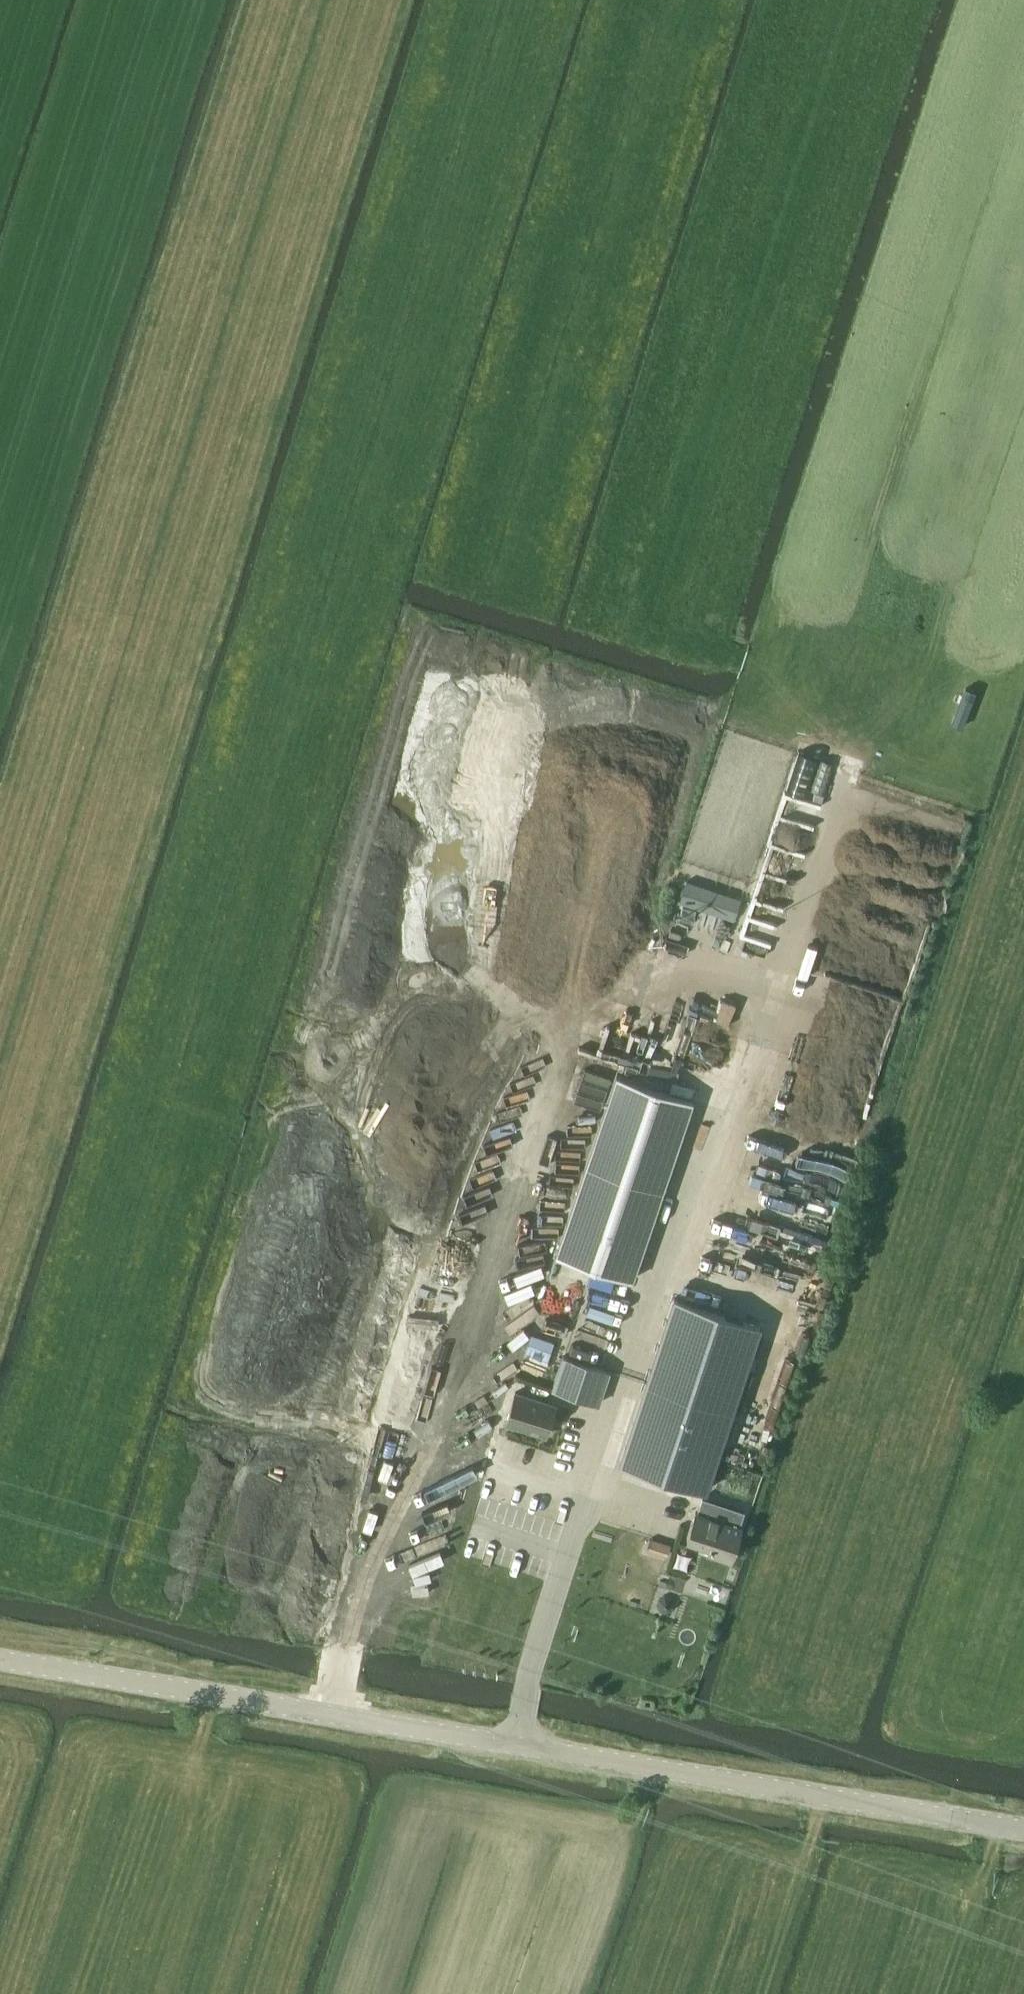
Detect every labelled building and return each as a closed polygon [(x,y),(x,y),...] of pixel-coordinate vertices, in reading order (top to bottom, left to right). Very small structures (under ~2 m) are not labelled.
[(737,904),(683,887),(677,903),(732,920),(737,904)] [(692,1100),(616,1074),(556,1253),(632,1279),(692,1100)] [(678,1305),(627,1467),(698,1492),(750,1331),(678,1305)] [(607,1372),(607,1371),(564,1357),(554,1387),(597,1402),(607,1372)] [(546,1435),(556,1405),(516,1392),(506,1422),(546,1435)] [(710,1546),(708,1551),(731,1558),(741,1526),(717,1518),(723,1499),(705,1493),(702,1502),(699,1512),(696,1511),(687,1538),(710,1546)] [(671,1545),(651,1538),(647,1550),(667,1557),(671,1545)] [(667,1613),(673,1609),(675,1603),(671,1597),(665,1595),(659,1599),(657,1605),(661,1611),(667,1613)]
